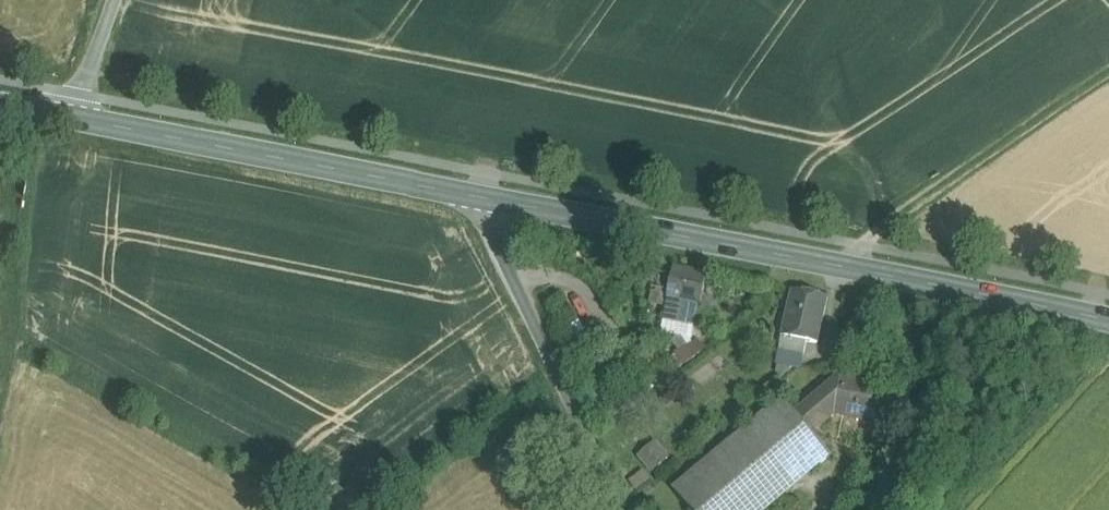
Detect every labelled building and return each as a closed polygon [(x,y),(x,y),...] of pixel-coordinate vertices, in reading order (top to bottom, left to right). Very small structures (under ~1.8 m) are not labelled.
[(708,276),(675,269),(673,278),(670,293),(668,303),(673,304),(671,317),(684,320),(683,326),(689,327),(690,321),(699,323),(708,276)] [(661,276),(658,290),(670,293),(673,278),(661,276)] [(829,300),(793,293),(782,339),(807,343),(818,345),(829,300)] [(673,304),(668,303),(665,316),(671,317),(673,304)] [(807,343),(782,339),(779,352),(802,356),(805,357),(807,343)] [(695,344),(672,361),(680,373),(704,355),(695,344)] [(781,378),(797,364),(800,364),(802,356),(779,352),(776,374),(781,378)] [(886,387),(842,378),(796,417),(812,435),(836,416),(879,424),(886,387)] [(674,493),(689,509),(769,509),(831,457),(812,435),(796,417),(783,401),(674,493)] [(638,459),(652,475),(671,459),(657,443),(638,459)] [(684,509),(681,504),(677,501),(672,500),(666,501),(662,504),(659,509),(685,509),(684,509)]
